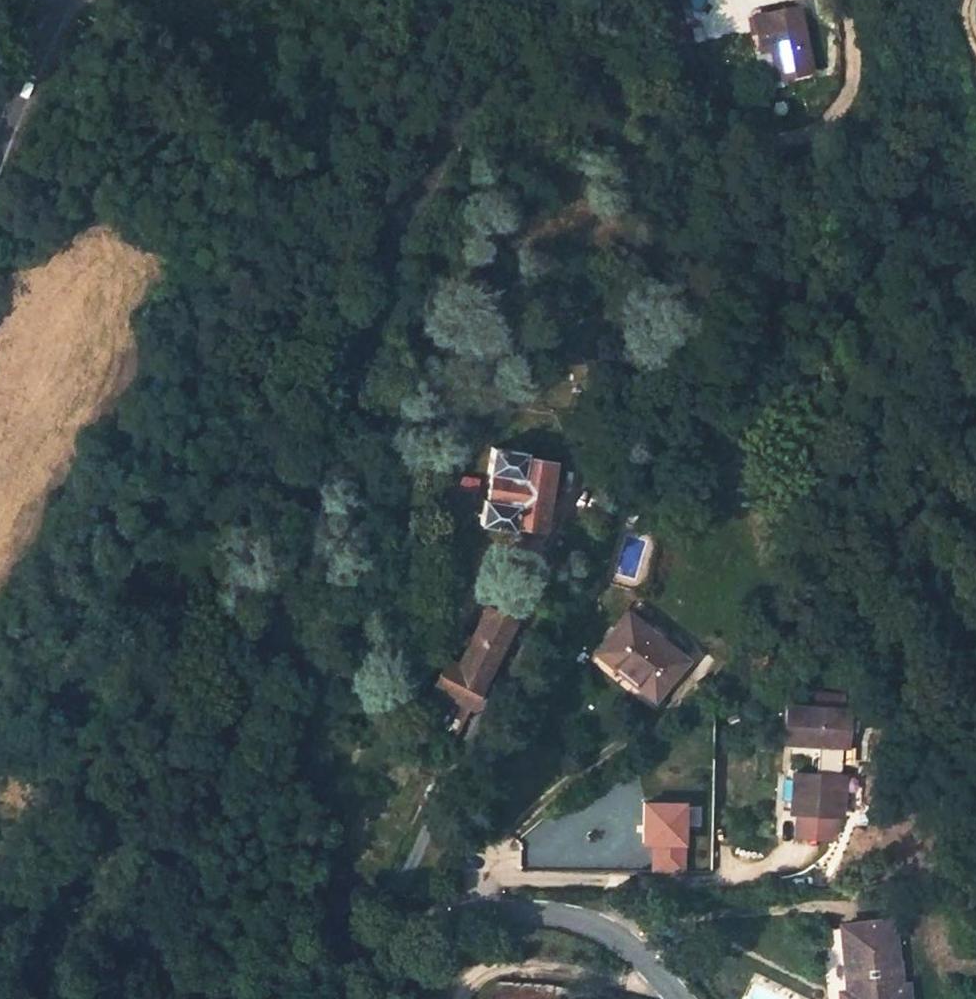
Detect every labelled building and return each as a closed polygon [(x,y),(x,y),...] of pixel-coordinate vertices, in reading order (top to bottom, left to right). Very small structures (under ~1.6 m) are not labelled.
[(803,10),(756,21),(763,56),(778,53),(784,83),(817,76),(803,10)] [(512,526),(513,523),(541,526),(552,459),(523,455),(524,450),(492,445),(487,469),(490,471),(485,497),(482,496),(478,521),(512,526)] [(470,705),(512,622),(485,609),(455,666),(446,662),(433,686),(470,705)] [(626,614),(596,652),(653,699),(684,659),(626,614)] [(842,710),(843,696),(810,694),(809,708),(842,710)] [(795,707),(784,707),(782,742),(792,742),(795,707)] [(809,708),(795,707),(792,742),(816,744),(814,774),(798,773),(794,813),(840,817),(843,775),(839,776),(841,745),(846,745),(847,710),(842,710),(809,708)] [(798,773),(791,773),(788,813),(794,813),(798,773)] [(839,927),(847,993),(853,992),(854,998),(907,998),(906,986),(897,987),(889,921),(839,927)]
